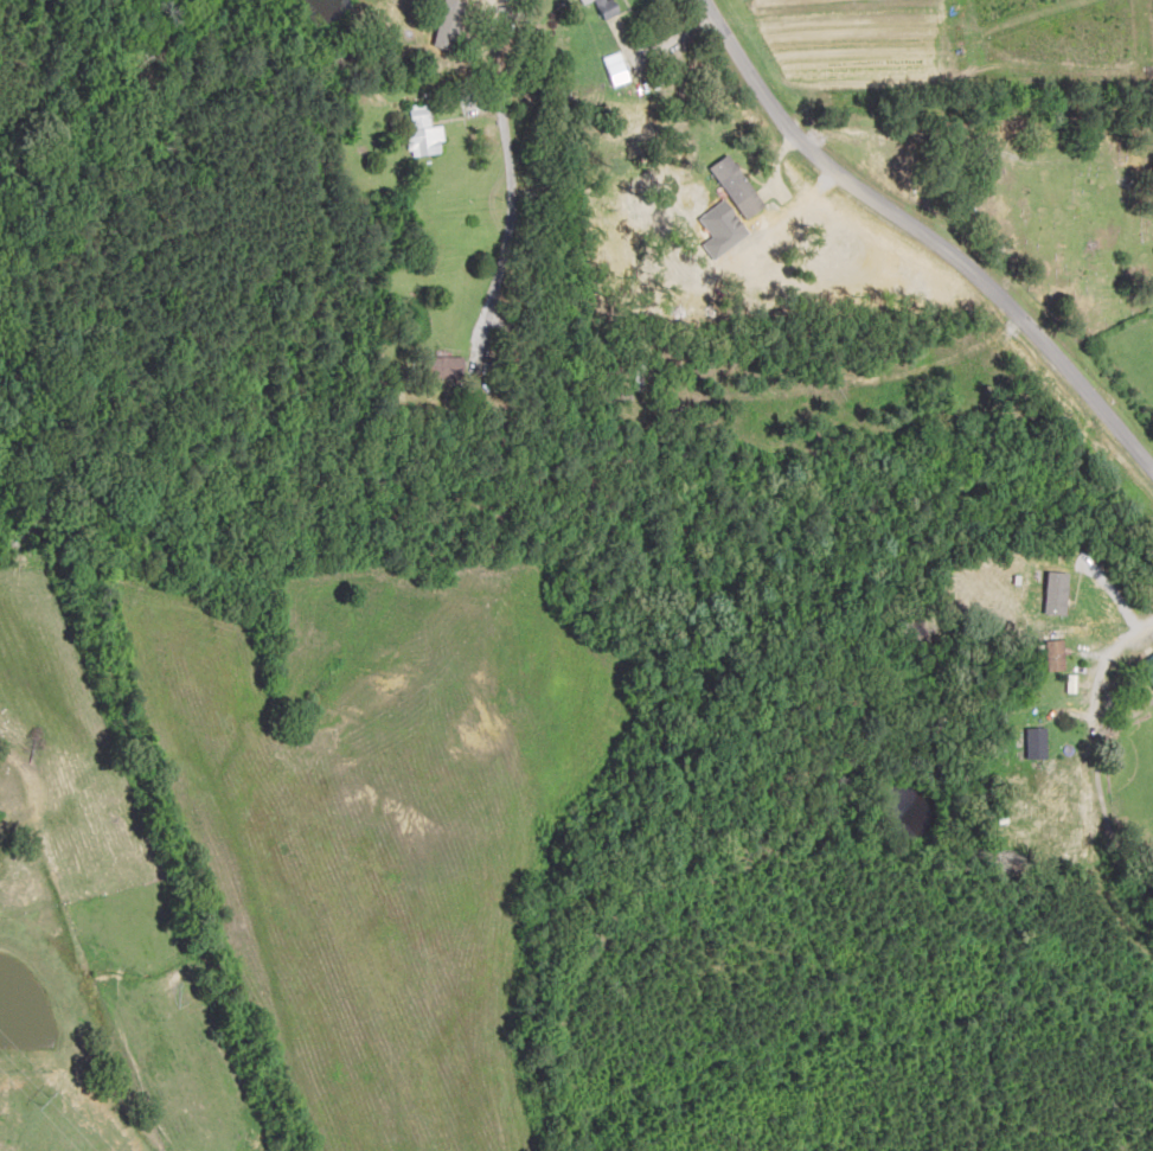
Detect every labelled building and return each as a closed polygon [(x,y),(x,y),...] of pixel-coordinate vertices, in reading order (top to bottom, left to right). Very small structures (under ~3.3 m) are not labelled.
[(604,19),(628,10),(624,0),(597,0),(604,19)] [(443,124),(430,125),(428,108),(411,109),(415,155),(446,152),(443,124)] [(767,207),(733,154),(712,166),(746,220),(767,207)] [(466,377),(466,357),(438,357),(438,377),(466,377)] [(1069,640),(1049,640),(1050,671),(1069,670),(1069,640)] [(1142,665),(1152,680),(1152,657),(1142,665)] [(1049,761),(1049,727),(1028,727),(1028,761),(1049,761)]
